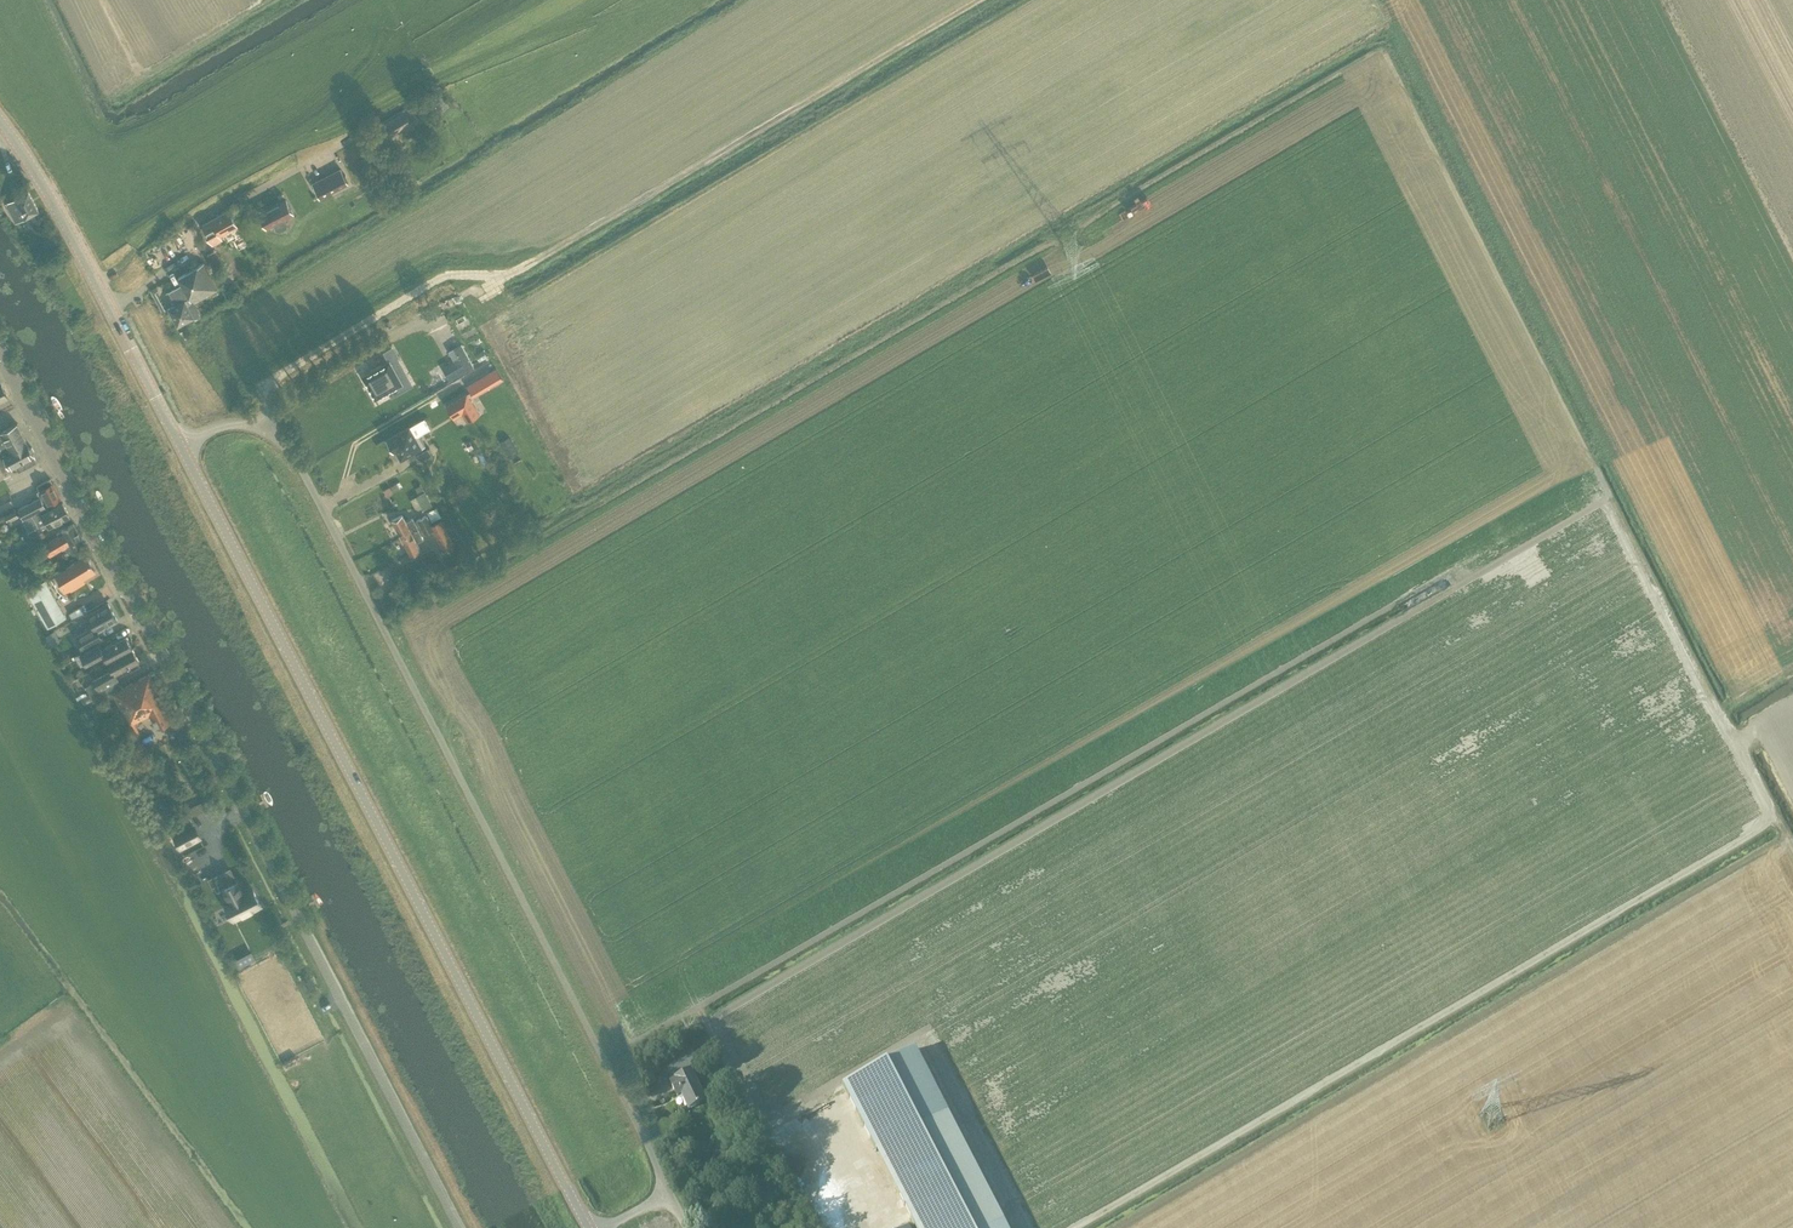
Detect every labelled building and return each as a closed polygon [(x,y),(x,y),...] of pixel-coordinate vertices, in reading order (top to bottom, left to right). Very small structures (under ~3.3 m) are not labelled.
[(440,110),(449,105),(440,86),(429,92),(440,110)] [(390,137),(412,124),(418,120),(411,106),(382,124),(390,137)] [(341,167),(312,182),(320,198),(349,183),(341,167)] [(6,203),(13,215),(17,222),(39,210),(29,190),(6,203)] [(269,228),(275,224),(278,230),(282,231),(288,227),(289,224),(286,218),(294,213),(287,200),(261,214),(262,214),(268,227),(269,228)] [(221,234),(239,225),(230,210),(203,224),(213,243),(223,238),(221,234)] [(219,255),(210,259),(215,270),(224,266),(219,255)] [(195,315),(186,299),(190,297),(194,303),(219,288),(206,264),(180,278),(183,284),(167,293),(174,305),(169,308),(179,325),(195,315)] [(490,301),(496,313),(513,305),(507,293),(490,301)] [(391,360),(364,375),(377,398),(404,383),(391,360)] [(497,367),(490,372),(496,383),(504,378),(497,367)] [(148,372),(153,382),(159,379),(153,369),(148,372)] [(474,396),(482,392),(475,381),(468,385),(474,396)] [(0,383),(0,403),(9,398),(1,382),(0,383)] [(426,390),(416,396),(425,411),(435,405),(426,390)] [(467,392),(447,405),(453,415),(461,410),(468,421),(480,413),(467,392)] [(410,425),(387,439),(394,452),(396,451),(401,460),(423,448),(422,447),(426,445),(420,435),(431,429),(424,417),(410,425)] [(26,440),(17,424),(0,433),(0,454),(26,440)] [(26,440),(0,454),(0,466),(1,466),(3,470),(16,464),(19,471),(37,462),(26,440)] [(429,448),(416,455),(420,461),(432,454),(429,448)] [(435,479),(431,472),(426,475),(429,482),(435,479)] [(12,498),(0,475),(0,505),(12,498)] [(24,518),(28,516),(36,512),(35,512),(46,507),(61,498),(51,478),(37,485),(39,490),(37,491),(41,497),(19,509),(24,518)] [(438,482),(432,485),(436,493),(442,490),(438,482)] [(398,483),(392,486),(395,492),(401,488),(398,483)] [(416,496),(423,510),(433,505),(425,491),(424,491),(421,484),(415,487),(419,494),(416,496)] [(390,486),(384,489),(388,496),(394,493),(390,486)] [(63,502),(49,509),(46,507),(35,512),(36,512),(28,516),(33,527),(38,525),(39,526),(47,522),(49,526),(70,516),(63,502)] [(432,521),(441,517),(436,507),(427,512),(432,521)] [(16,510),(6,515),(9,522),(20,516),(16,510)] [(427,515),(415,521),(413,518),(406,521),(402,514),(393,519),(402,537),(431,523),(427,515)] [(422,535),(433,529),(443,548),(453,542),(441,520),(432,525),(431,523),(402,537),(411,554),(420,549),(417,542),(424,538),(422,535)] [(63,549),(67,555),(86,545),(74,523),(57,532),(60,536),(39,548),(45,559),(63,549)] [(41,526),(24,535),(29,544),(46,535),(41,526)] [(9,539),(5,543),(16,554),(25,546),(19,540),(14,544),(9,539)] [(56,573),(56,574),(67,592),(82,584),(80,580),(95,571),(86,556),(56,573)] [(449,568),(452,574),(453,574),(459,571),(459,570),(456,564),(449,568)] [(48,627),(66,617),(45,580),(27,590),(48,627)] [(88,615),(92,623),(87,626),(88,630),(77,636),(84,649),(102,639),(97,630),(117,620),(108,604),(88,615)] [(81,606),(69,613),(73,619),(85,612),(81,606)] [(54,632),(46,636),(51,644),(58,641),(54,632)] [(101,649),(98,643),(80,653),(86,664),(104,654),(108,662),(133,649),(126,636),(101,649)] [(87,687),(91,693),(104,686),(118,678),(115,673),(139,660),(133,649),(108,662),(104,664),(108,671),(98,676),(98,675),(94,678),(96,682),(87,687)] [(132,723),(150,714),(157,727),(173,719),(149,674),(114,692),(125,715),(127,714),(132,723)] [(122,686),(119,679),(120,679),(119,678),(118,678),(104,686),(91,693),(95,701),(122,686)] [(140,737),(122,746),(128,757),(145,748),(140,737)] [(195,826),(176,836),(181,847),(200,837),(195,826)] [(216,875),(209,879),(215,890),(222,887),(216,875)] [(239,880),(223,888),(228,898),(225,900),(235,919),(262,905),(252,886),(244,890),(239,880)] [(252,950),(235,959),(239,967),(256,958),(252,950)] [(842,1086),(876,1151),(891,1143),(914,1187),(903,1193),(899,1195),(903,1204),(916,1227),(1004,1227),(912,1050),(842,1086)] [(673,1080),(698,1068),(691,1054),(666,1066),(673,1080)] [(699,1104),(705,1101),(690,1072),(675,1080),(671,1083),(677,1097),(682,1094),(689,1108),(697,1105),(697,1106),(700,1104),(699,1104)] [(714,1158),(725,1161),(728,1150),(717,1147),(714,1158)]
